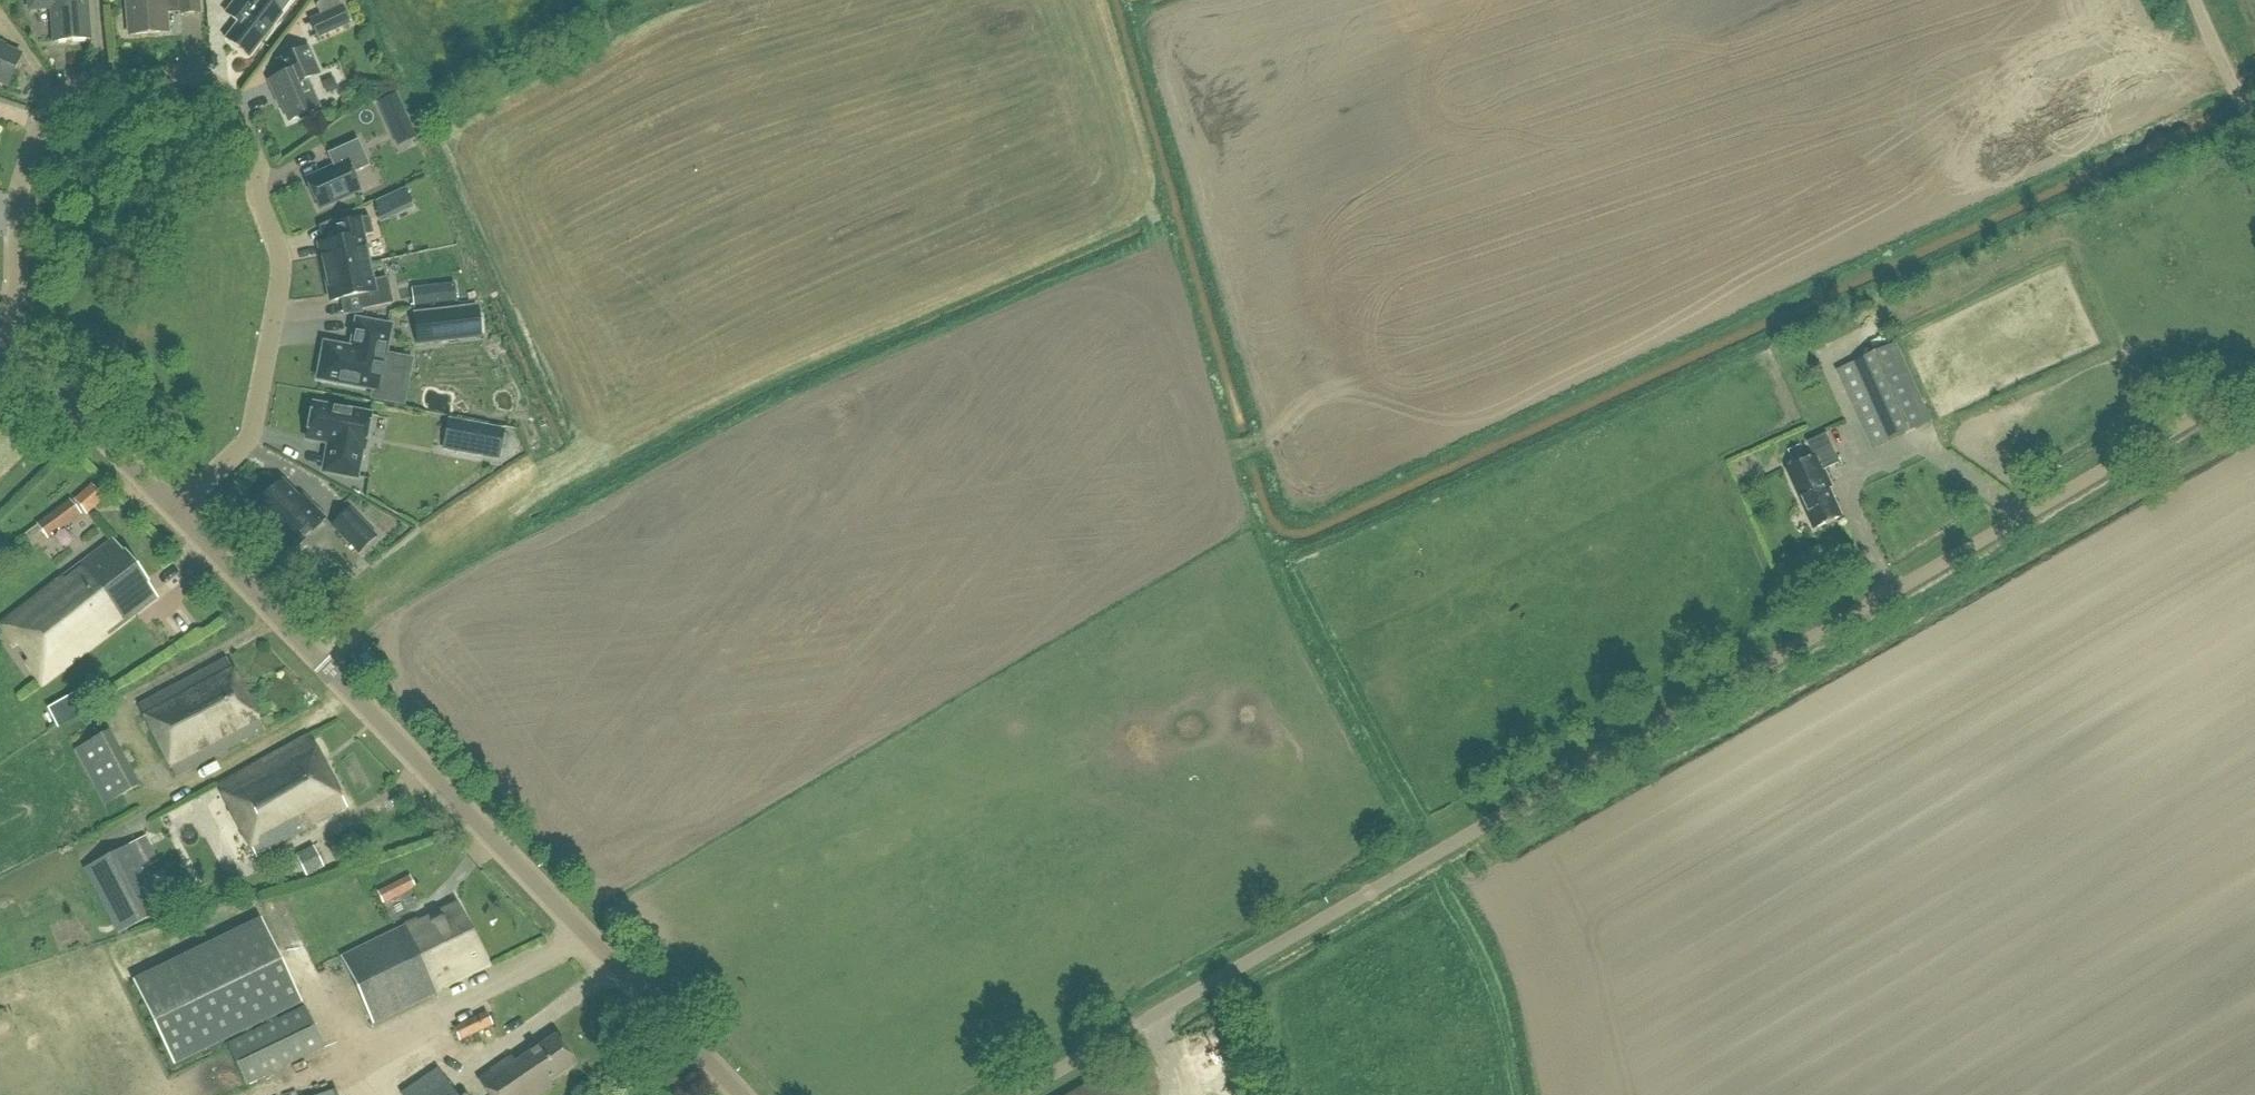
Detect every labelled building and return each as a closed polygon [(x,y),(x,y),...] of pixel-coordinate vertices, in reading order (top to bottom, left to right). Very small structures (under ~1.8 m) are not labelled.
[(85,0),(26,0),(27,13),(50,11),(52,44),(88,41),(85,0)] [(196,0),(124,0),(127,38),(166,35),(164,7),(178,6),(179,16),(198,15),(196,0)] [(223,16),(236,25),(223,41),(247,59),(292,0),(235,0),(223,16)] [(308,22),(316,41),(350,26),(342,7),(340,7),(337,0),(321,0),(315,7),(320,17),(308,22)] [(6,88),(20,57),(0,49),(0,86),(6,88)] [(315,73),(305,50),(280,61),(286,75),(266,83),(274,100),(276,99),(287,124),(317,110),(303,78),(315,73)] [(396,96),(377,104),(390,132),(409,124),(396,96)] [(352,175),(370,167),(358,141),(327,155),(333,169),(306,181),(319,210),(359,191),(352,175)] [(377,203),(384,224),(420,213),(413,192),(377,203)] [(323,275),(367,265),(362,238),(372,236),(368,219),(332,227),(335,242),(317,246),(323,275)] [(371,284),(367,265),(323,275),(329,304),(357,298),(360,311),(390,305),(385,281),(371,284)] [(419,301),(456,299),(456,289),(419,291),(419,301)] [(478,310),(415,317),(418,343),(480,336),(478,310)] [(390,328),(356,321),(352,343),(354,343),(353,350),(324,345),(318,380),(376,391),(375,395),(400,400),(404,377),(409,378),(409,376),(391,372),(393,361),(384,359),(390,328)] [(1933,424),(1897,344),(1840,370),(1876,450),(1933,424)] [(369,417),(312,406),(306,441),(328,445),(323,473),(355,479),(360,451),(363,451),(369,417)] [(449,418),(445,441),(501,451),(505,429),(449,418)] [(1841,464),(1828,434),(1809,443),(1816,458),(1788,471),(1815,530),(1844,517),(1831,489),(1834,487),(1826,470),(1841,464)] [(262,494),(252,504),(255,507),(252,510),(277,536),(273,539),(288,554),(323,520),(308,504),(305,507),(281,482),(265,497),(262,494)] [(105,501),(92,485),(74,501),(88,516),(105,501)] [(81,515),(70,500),(36,525),(47,540),(81,515)] [(348,511),(330,528),(357,555),(374,538),(348,511)] [(113,540),(0,625),(0,628),(42,685),(156,599),(113,540)] [(135,707),(155,743),(243,696),(224,660),(135,707)] [(52,710),(63,730),(93,713),(82,693),(52,710)] [(262,732),(243,696),(155,743),(174,779),(262,732)] [(140,789),(109,733),(91,743),(86,734),(75,741),(79,750),(74,753),(105,808),(140,789)] [(217,787),(236,822),(327,773),(307,737),(217,787)] [(327,773),(236,822),(256,858),(346,809),(327,773)] [(167,910),(133,845),(84,871),(117,936),(167,910)] [(325,870),(315,848),(296,857),(306,879),(325,870)] [(415,888),(409,876),(377,892),(383,904),(415,888)] [(337,960),(370,1026),(434,994),(442,986),(487,964),(457,905),(418,924),(416,921),(337,960)] [(302,1005),(261,919),(132,981),(174,1067),(302,1005)] [(225,1046),(246,1088),(324,1050),(304,1008),(225,1046)] [(493,1027),(486,1014),(452,1030),(459,1044),(493,1027)] [(555,1035),(515,1063),(511,1056),(477,1080),(487,1094),(542,1094),(552,1088),(549,1084),(576,1065),(555,1035)] [(438,1069),(400,1094),(456,1094),(438,1069)] [(1104,1077),(1071,1094),(1115,1094),(1104,1077)]
